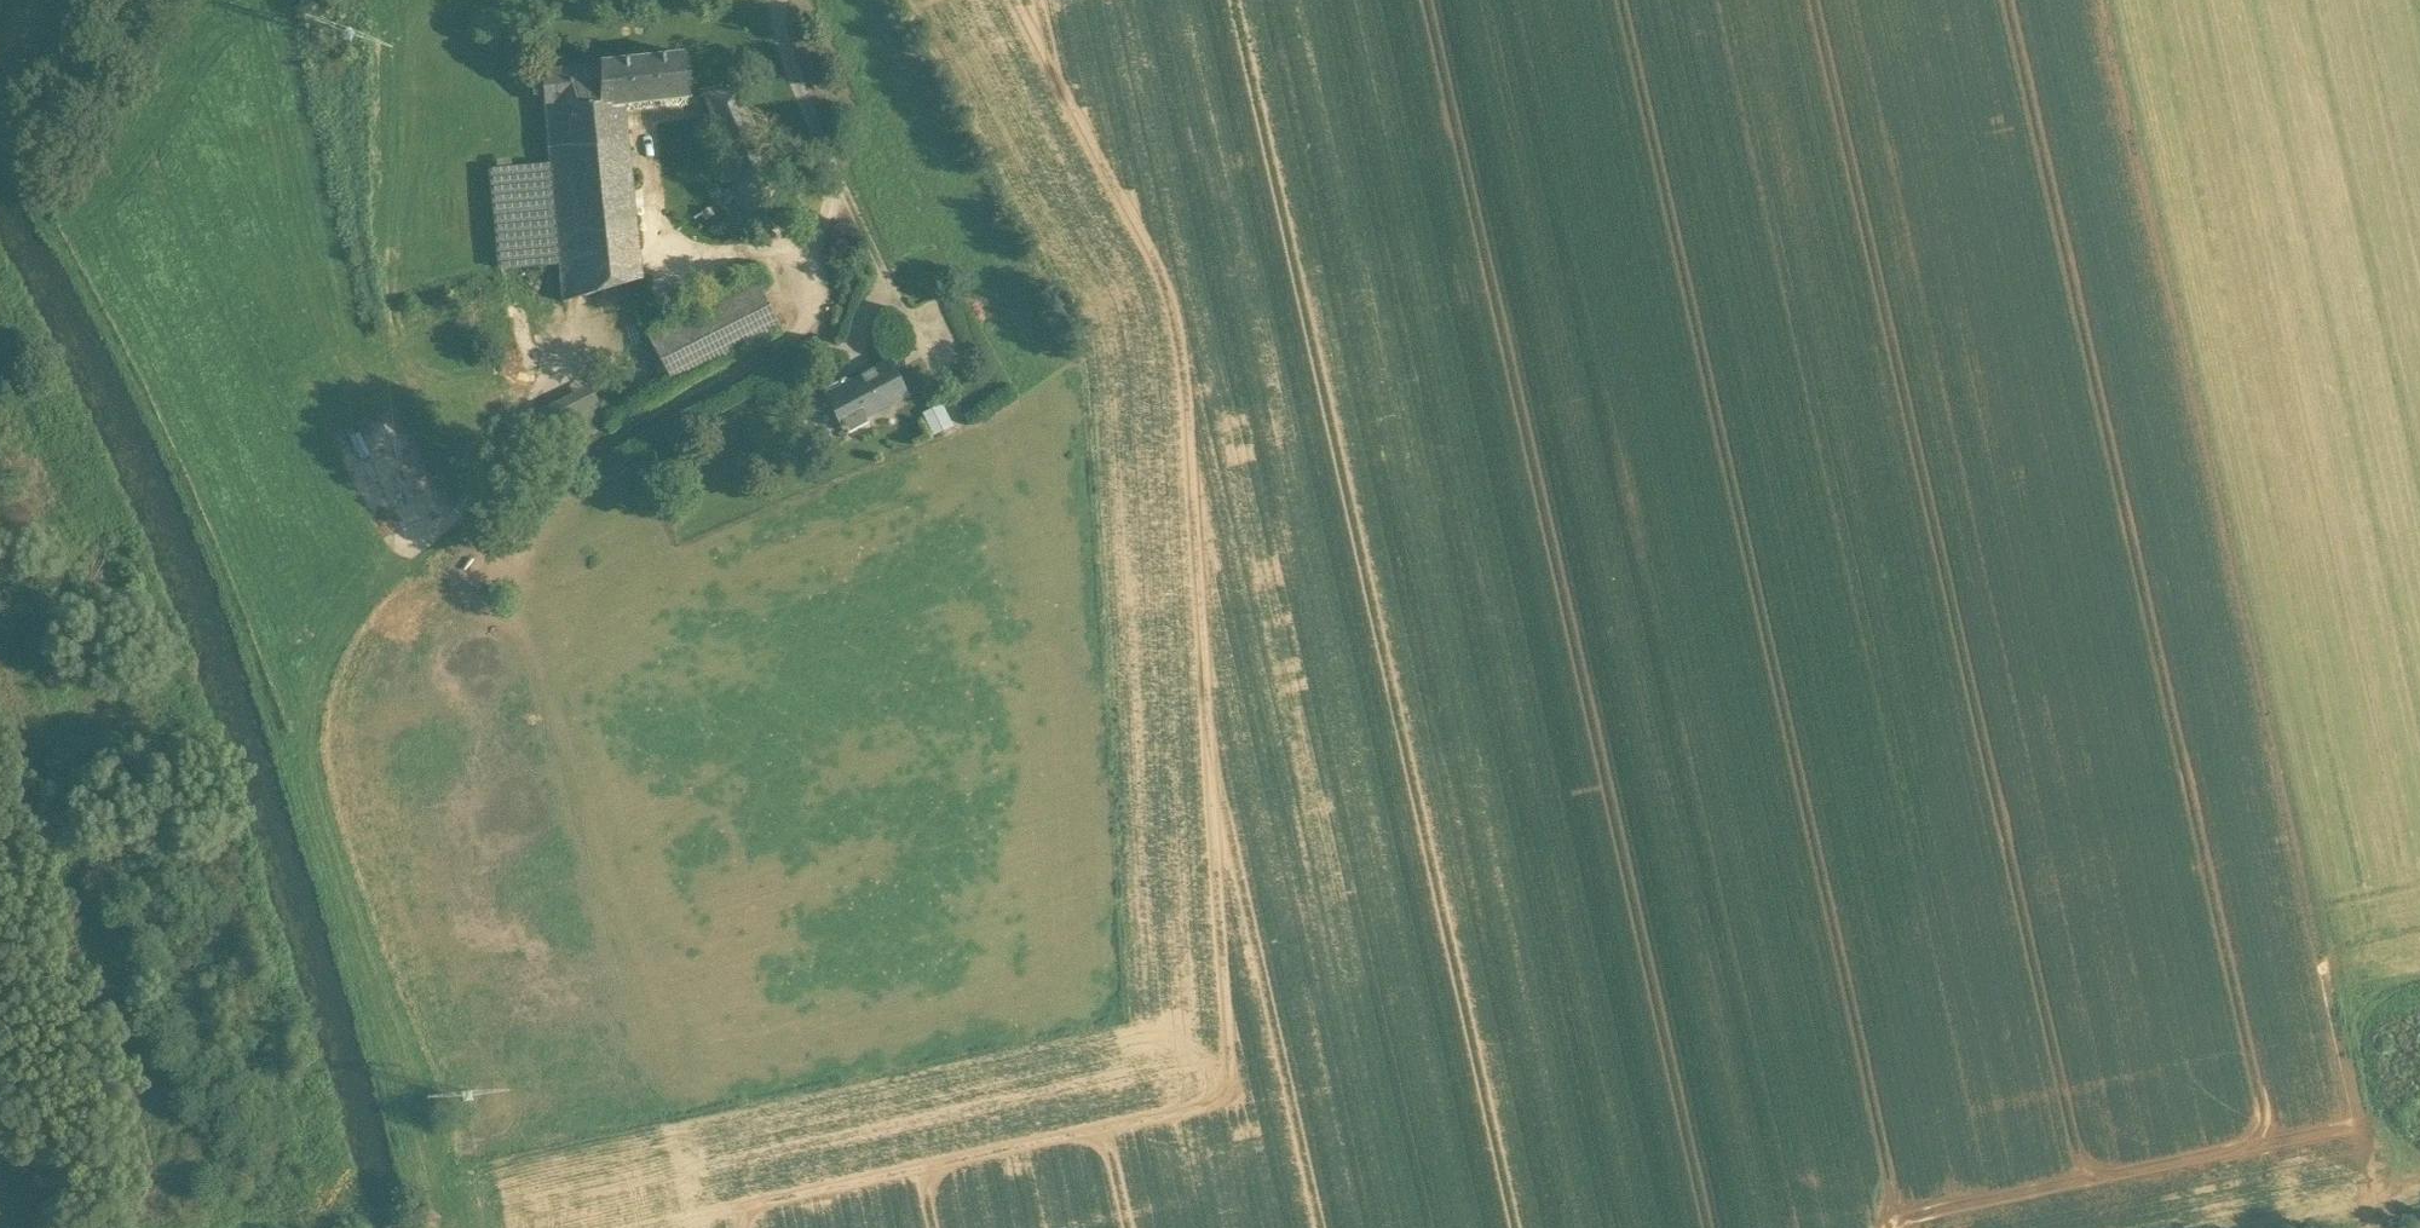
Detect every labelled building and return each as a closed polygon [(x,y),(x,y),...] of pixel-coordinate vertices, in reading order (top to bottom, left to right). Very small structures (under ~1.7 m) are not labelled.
[(700,55),(552,69),(562,166),(496,172),(506,273),(568,267),(571,302),(663,293),(645,112),(705,106),(700,55)] [(707,94),(712,121),(734,117),(742,168),(765,165),(760,136),(753,137),(750,116),(738,117),(734,90),(707,94)] [(768,281),(654,343),(678,388),(792,326),(768,281)] [(898,365),(852,384),(871,427),(916,407),(898,365)] [(596,385),(547,404),(563,443),(611,424),(596,385)] [(924,408),(931,433),(952,428),(945,403),(924,408)]
